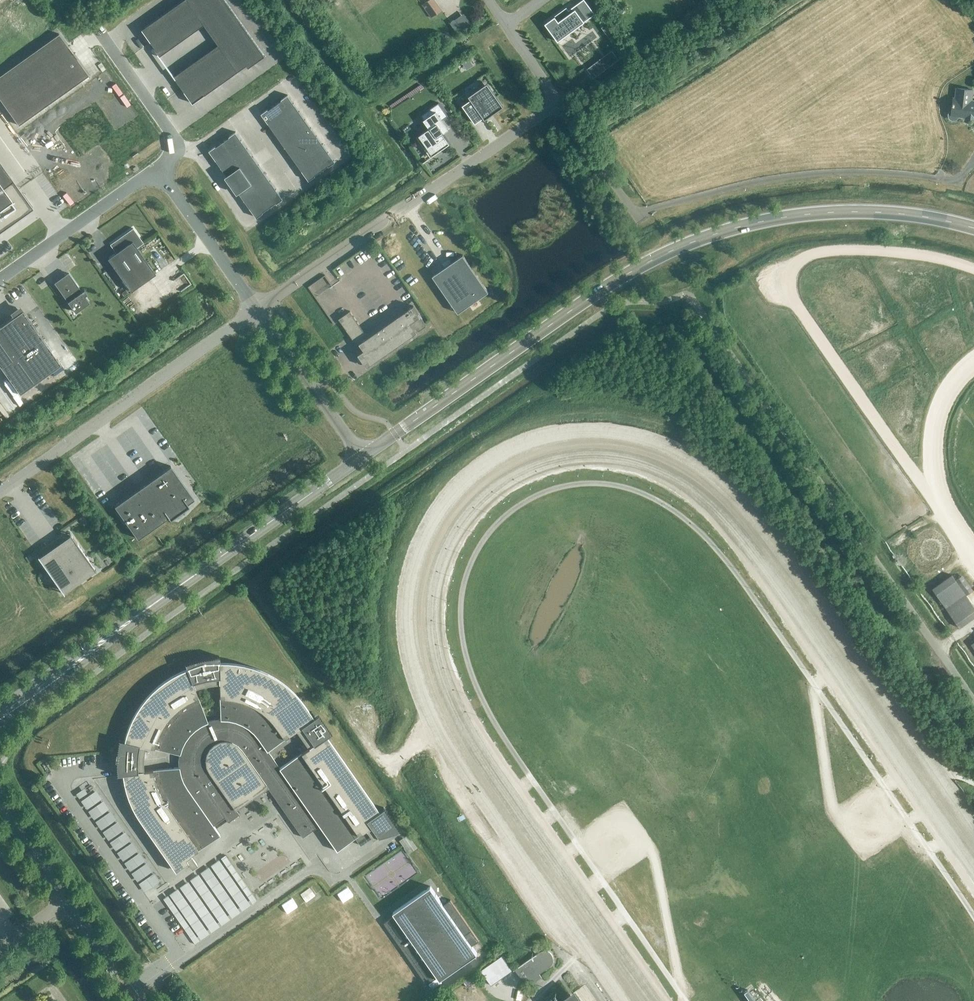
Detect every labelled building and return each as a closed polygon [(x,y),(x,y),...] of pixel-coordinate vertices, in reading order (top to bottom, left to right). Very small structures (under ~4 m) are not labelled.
[(160,56),(204,25),(219,45),(174,77),(193,103),(247,65),(248,68),(265,56),(225,0),(182,0),(140,30),(160,56)] [(442,10),(435,0),(429,0),(422,5),(432,18),(442,10)] [(545,23),(558,41),(573,30),(572,28),(582,21),(583,23),(595,14),(585,0),(582,0),(564,13),(562,11),(545,23)] [(600,23),(604,27),(610,23),(606,18),(600,23)] [(88,75),(59,33),(0,75),(0,99),(18,125),(88,75)] [(611,50),(587,69),(594,78),(618,59),(611,50)] [(485,119),(503,106),(487,83),(469,96),(471,99),(463,105),(475,122),(483,117),(485,119)] [(971,102),(972,89),(957,88),(956,100),(953,99),(951,111),(950,112),(949,114),(950,116),(951,118),(952,119),(954,119),(956,118),(957,117),(958,115),(965,116),(973,117),(973,102),(971,102)] [(93,121),(58,147),(81,180),(137,140),(102,91),(82,105),(93,121)] [(268,109),(262,114),(309,181),(316,176),(315,175),(328,166),(329,167),(335,162),(288,95),(282,100),(269,110),(268,109)] [(439,103),(421,115),(429,128),(416,137),(430,157),(423,162),(423,163),(449,144),(442,134),(449,129),(442,120),(448,116),(439,103)] [(283,199),(236,132),(209,151),(257,218),(283,199)] [(27,207),(8,181),(1,186),(0,185),(0,226),(27,207)] [(131,291),(143,282),(155,274),(137,248),(143,243),(133,228),(110,245),(116,253),(108,259),(131,291)] [(433,276),(458,313),(488,292),(463,255),(433,276)] [(69,274),(55,284),(74,312),(89,302),(69,274)] [(20,306),(10,313),(13,317),(0,326),(0,366),(19,393),(60,364),(37,331),(20,306)] [(406,312),(404,308),(367,334),(351,311),(340,319),(358,345),(361,344),(366,351),(363,353),(364,354),(361,356),(364,360),(367,358),(370,362),(374,360),(375,362),(428,325),(426,323),(414,306),(406,312)] [(170,466),(114,506),(137,539),(178,510),(181,512),(184,507),(183,506),(194,499),(170,466)] [(906,530),(896,537),(900,543),(910,537),(906,530)] [(52,542),(79,580),(95,569),(73,537),(72,536),(68,538),(64,541),(62,537),(53,543),(52,542)] [(52,544),(44,550),(46,554),(43,556),(39,559),(62,592),(79,580),(52,542),(51,542),(52,544)] [(953,570),(957,576),(963,572),(959,566),(953,570)] [(956,581),(967,595),(973,590),(963,576),(956,581)] [(302,837),(319,825),(336,850),(365,830),(372,839),(377,836),(377,837),(398,831),(382,808),(378,811),(325,736),(330,733),(317,715),(313,718),(304,705),(293,692),(281,682),(267,673),(251,667),(235,663),(218,662),(218,657),(209,657),(204,658),(195,660),(190,662),(185,663),(187,669),(172,676),(158,685),(146,697),(137,710),(129,725),(124,741),(119,739),(117,746),(116,752),(116,760),(116,766),(116,771),(117,775),(123,774),(126,790),(132,805),(140,820),(175,870),(187,862),(191,868),(197,864),(190,855),(219,834),(213,825),(225,817),(228,822),(239,814),(234,807),(249,796),(265,784),(302,837)] [(83,786),(136,878),(155,867),(149,857),(149,858),(142,847),(141,847),(135,836),(134,837),(128,826),(127,826),(121,816),(119,817),(100,784),(95,787),(91,781),(83,786)] [(408,833),(399,839),(408,852),(417,846),(408,833)] [(196,938),(261,895),(230,849),(213,861),(214,861),(203,868),(192,875),(182,882),(182,883),(167,894),(196,938)] [(142,878),(147,886),(161,875),(156,868),(142,878)] [(317,881),(306,886),(311,895),(322,890),(317,881)] [(430,886),(393,912),(395,915),(384,923),(427,984),(438,976),(440,979),(477,953),(464,935),(472,930),(450,899),(443,904),(430,886)] [(515,969),(525,984),(532,979),(534,982),(542,977),(539,973),(550,966),(551,965),(552,963),(553,961),(553,959),(553,957),(552,955),(551,953),(549,952),(547,951),(545,950),(543,950),(541,951),(539,952),(515,969)] [(810,956),(807,950),(797,956),(800,962),(810,956)] [(502,956),(481,970),(491,985),(512,970),(502,956)] [(838,985),(832,989),(825,979),(820,982),(831,997),(841,989),(838,985)]
